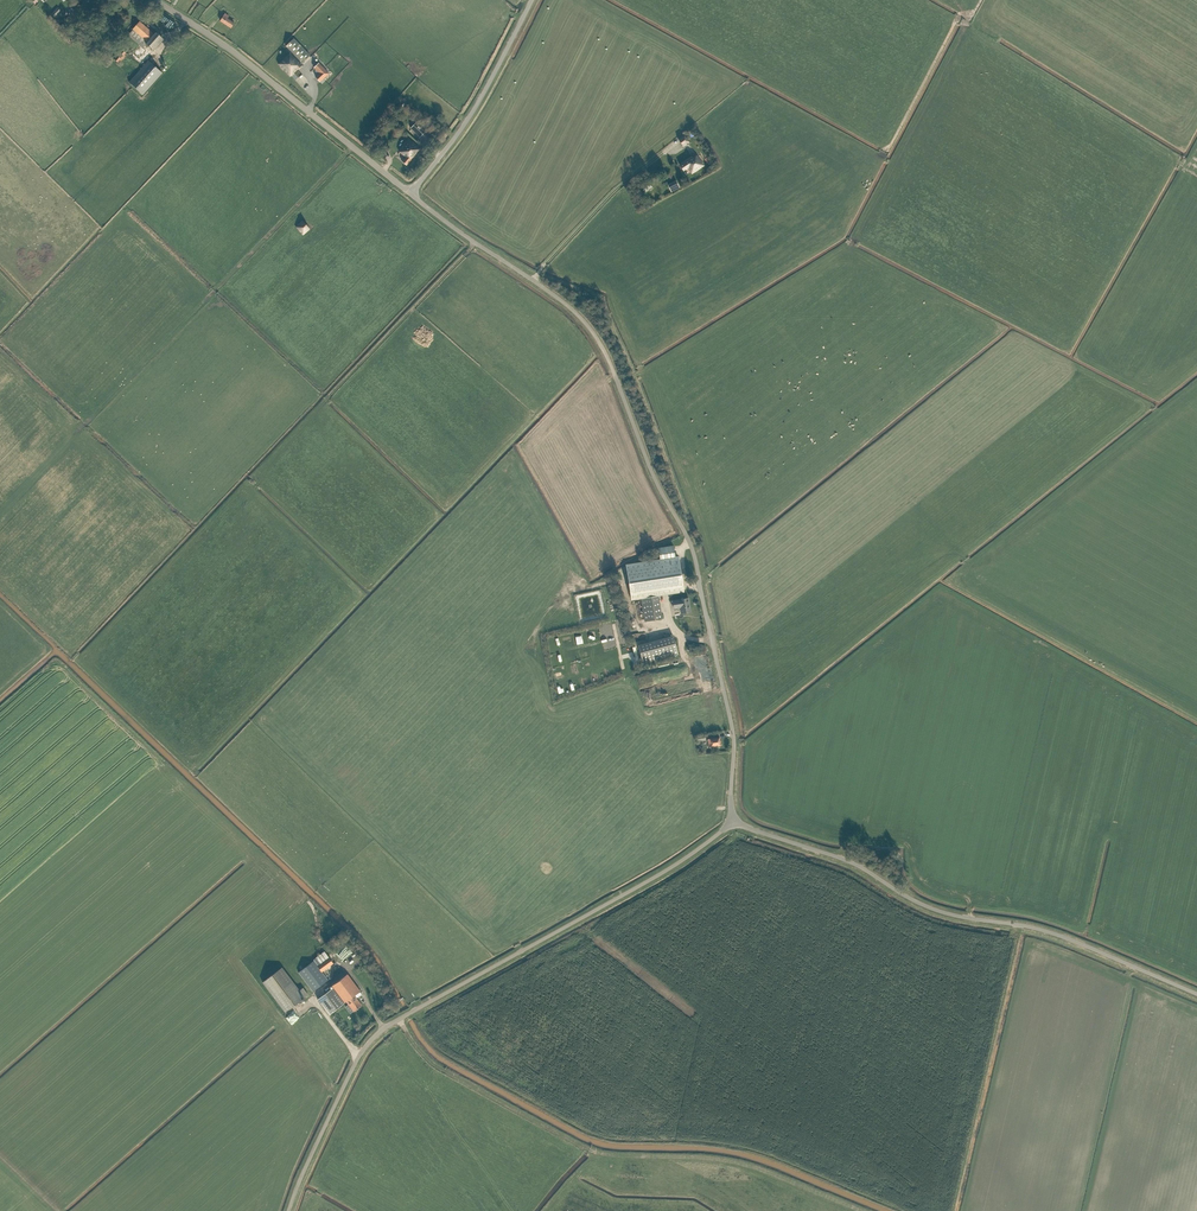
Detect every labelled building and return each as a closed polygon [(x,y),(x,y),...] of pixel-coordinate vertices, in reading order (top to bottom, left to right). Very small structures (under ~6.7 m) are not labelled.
[(225,13),(220,21),(231,28),(234,23),(227,19),(229,16),(225,13)] [(133,29),(128,35),(143,48),(147,44),(153,49),(163,38),(156,32),(155,34),(140,21),(133,28),(133,29)] [(294,38),(286,46),(302,63),(310,55),(294,38)] [(121,49),(114,58),(119,64),(127,54),(121,49)] [(278,64),(290,76),(302,65),(290,53),(278,64)] [(148,61),(129,82),(143,95),(162,73),(148,61)] [(319,63),(314,68),(319,73),(315,77),(320,82),(329,74),(319,63)] [(415,122),(411,128),(411,127),(421,135),(420,136),(425,131),(415,122)] [(435,127),(431,132),(435,135),(439,130),(435,127)] [(682,134),(677,138),(683,146),(689,141),(685,135),(683,136),(682,134)] [(402,161),(407,165),(420,149),(409,140),(399,152),(406,157),(402,161)] [(692,156),(680,164),(683,170),(688,167),(692,173),(703,165),(697,155),(693,158),(692,156)] [(303,221),(296,227),(303,235),(310,229),(303,221)] [(673,547),(659,549),(661,561),(675,559),(673,547)] [(661,561),(626,567),(628,580),(631,600),(641,599),(642,604),(644,622),(662,619),(660,601),(659,601),(659,597),(684,593),(679,558),(675,559),(661,561)] [(689,599),(673,601),(674,609),(681,608),(681,614),(691,612),(689,599)] [(643,663),(678,654),(673,636),(638,645),(643,663)] [(710,738),(708,739),(709,747),(713,746),(714,748),(716,748),(716,746),(721,745),(720,737),(710,739),(710,738)] [(324,951),(313,959),(318,966),(329,958),(324,951)] [(318,967),(322,972),(333,963),(329,958),(318,966),(318,967)] [(314,961),(299,972),(313,991),(328,980),(322,972),(318,967),(314,961)] [(282,967),(263,982),(285,1012),(308,995),(303,988),(299,990),(282,967)] [(346,1001),(354,995),(360,991),(347,974),(332,986),(333,987),(318,999),(329,1014),(346,1001)] [(362,1005),(354,995),(346,1001),(354,1011),(359,1008),(361,1006),(362,1005)]
